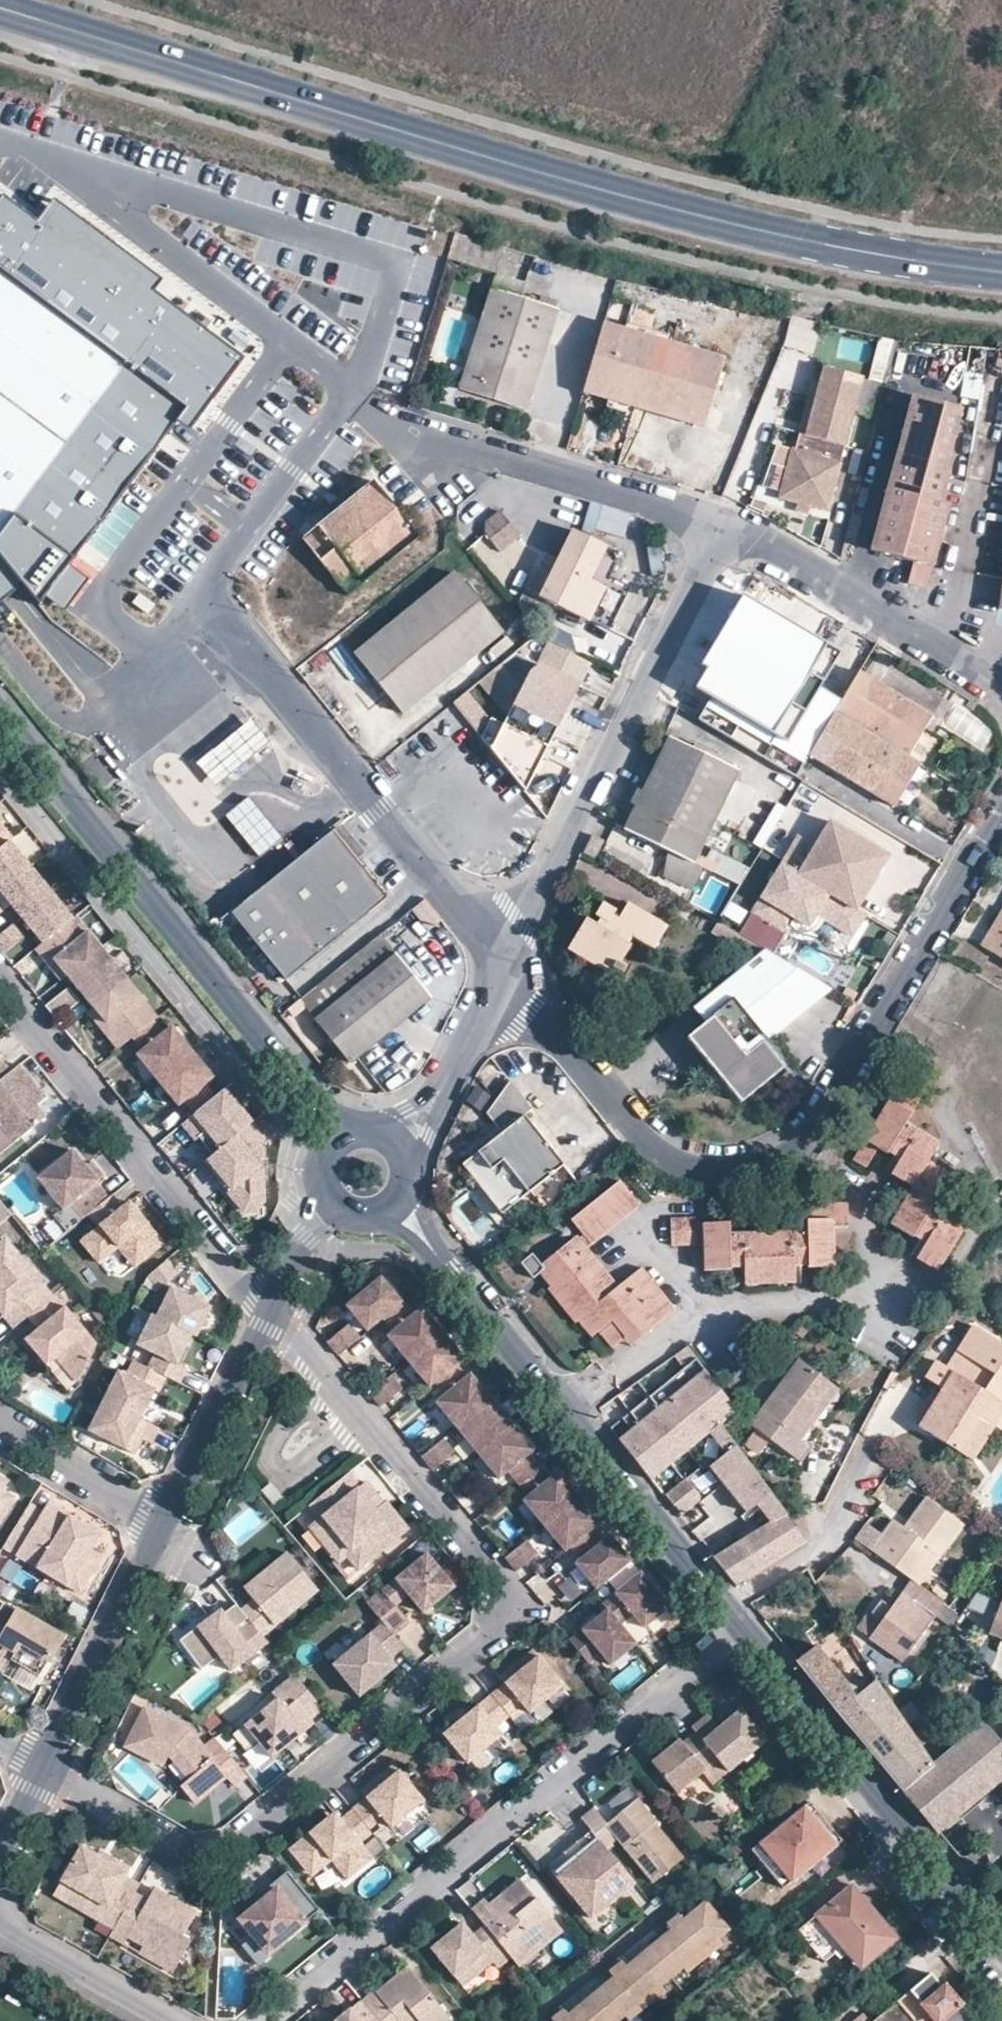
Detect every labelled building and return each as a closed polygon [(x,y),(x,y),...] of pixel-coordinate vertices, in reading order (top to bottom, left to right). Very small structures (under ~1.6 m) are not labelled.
[(26,578),(43,599),(177,421),(189,430),(245,355),(156,289),(164,276),(54,196),(38,220),(2,191),(0,193),(0,599),(26,578)] [(447,254),(495,268),(501,247),(454,233),(454,232),(447,254)] [(460,385),(529,404),(558,305),(490,284),(460,385)] [(608,399),(633,407),(703,427),(722,359),(602,325),(582,392),(608,399)] [(827,515),(860,380),(820,370),(803,440),(796,438),(791,456),(789,455),(778,503),(827,515)] [(631,416),(633,407),(608,399),(606,408),(626,414),(631,416)] [(912,401),(873,558),(937,574),(952,513),(943,511),(950,481),(943,479),(960,413),(912,401)] [(321,614),(322,615),(346,596),(340,590),(357,577),(361,582),(420,535),(378,483),(305,542),(306,544),(278,566),(285,574),(291,582),(279,591),(274,595),(294,622),(315,606),(321,614)] [(624,539),(629,512),(589,503),(583,530),(624,539)] [(504,517),(490,528),(489,539),(499,551),(519,536),(504,517)] [(545,597),(588,619),(621,553),(571,528),(556,559),(547,554),(542,563),(537,561),(524,586),(516,602),(520,610),(534,618),(545,597)] [(484,563),(497,552),(484,536),(471,546),(484,563)] [(86,544),(78,555),(100,569),(107,558),(86,544)] [(354,652),(403,710),(500,631),(453,572),(354,652)] [(273,583),(279,591),(291,582),(285,574),(273,583)] [(698,724),(796,782),(811,757),(836,715),(842,705),(819,691),(840,657),(743,600),(701,670),(707,673),(695,693),(711,703),(698,724)] [(548,644),(537,666),(575,685),(576,685),(587,663),(548,644)] [(480,736),(523,790),(575,685),(537,666),(528,673),(502,723),(490,717),(480,736)] [(842,705),(836,715),(909,758),(933,720),(859,675),(842,705)] [(535,772),(559,784),(598,712),(573,699),(535,772)] [(836,715),(811,757),(891,805),(917,762),(909,758),(836,715)] [(267,742),(248,718),(196,760),(216,784),(267,742)] [(625,834),(692,867),(736,776),(671,742),(625,834)] [(296,774),(290,786),(300,791),(306,780),(296,774)] [(245,795),(220,815),(255,859),(280,839),(245,795)] [(775,800),(754,844),(778,855),(799,811),(775,800)] [(10,839),(13,837),(0,822),(0,847),(10,839)] [(359,853),(336,825),(331,830),(353,858),(359,853)] [(847,909),(880,857),(831,827),(816,853),(799,881),(847,909)] [(331,830),(325,835),(230,913),(283,979),(385,897),(353,858),(331,830)] [(0,847),(0,889),(31,865),(10,839),(0,847)] [(857,915),(847,909),(799,881),(816,853),(799,843),(754,919),(788,939),(797,925),(811,934),(819,921),(854,942),(867,921),(858,916),(857,915)] [(889,862),(880,857),(847,909),(857,915),(858,916),(890,862),(889,862)] [(21,916),(52,891),(31,865),(0,889),(11,903),(21,916)] [(0,890),(0,905),(3,909),(11,903),(0,889),(0,890)] [(52,891),(21,916),(42,941),(73,917),(52,891)] [(440,920),(423,899),(410,910),(427,931),(440,920)] [(623,972),(625,969),(636,950),(632,948),(636,941),(658,954),(671,931),(631,907),(626,917),(623,922),(616,919),(619,913),(606,905),(599,918),(608,923),(605,930),(596,925),(578,954),(594,964),(597,957),(623,972)] [(626,917),(619,913),(616,919),(623,922),(626,917)] [(1000,913),(982,943),(1001,954),(1001,914),(1000,913)] [(42,941),(36,947),(47,961),(53,956),(68,974),(73,969),(101,946),(75,914),(73,917),(42,941)] [(14,922),(0,933),(0,949),(3,952),(25,935),(14,922)] [(298,998),(348,1060),(428,996),(379,934),(298,998)] [(101,946),(73,969),(79,977),(74,981),(94,1006),(127,978),(101,946)] [(785,1070),(765,1045),(829,989),(766,951),(696,1006),(710,1022),(688,1040),(742,1105),(785,1070)] [(53,956),(47,961),(62,979),(68,974),(53,956)] [(638,976),(625,969),(623,972),(597,957),(594,964),(591,968),(591,969),(629,990),(630,991),(638,977),(638,976)] [(79,977),(73,969),(68,974),(74,981),(79,977)] [(127,978),(94,1006),(114,1031),(108,1035),(118,1048),(132,1036),(154,1018),(158,1015),(127,978)] [(69,985),(46,1005),(57,1019),(80,1000),(69,985)] [(114,1031),(94,1006),(88,1011),(108,1035),(114,1031)] [(164,1031),(154,1018),(132,1036),(143,1048),(137,1053),(157,1079),(192,1050),(172,1024),(164,1031)] [(192,1050),(157,1079),(178,1104),(184,1099),(194,1112),(216,1094),(206,1082),(213,1076),(192,1050)] [(2,1123),(16,1140),(47,1114),(37,1103),(35,1099),(44,1092),(20,1063),(12,1070),(2,1058),(0,1060),(0,1108),(8,1118),(2,1123)] [(462,1167),(508,1225),(516,1219),(510,1211),(565,1166),(524,1116),(532,1109),(509,1081),(490,1116),(503,1133),(462,1167)] [(916,1253),(937,1268),(962,1228),(930,1207),(950,1175),(927,1160),(938,1143),(905,1121),(920,1099),(899,1085),(854,1159),(867,1167),(880,1148),(886,1152),(890,1148),(893,1143),(904,1150),(902,1155),(901,1156),(899,1159),(897,1161),(895,1164),(915,1178),(912,1185),(889,1220),(909,1234),(911,1231),(916,1224),(929,1234),(926,1240),(923,1242),(921,1246),(919,1249),(916,1253)] [(194,1112),(183,1121),(197,1138),(204,1131),(218,1149),(251,1122),(223,1088),(216,1094),(194,1112)] [(37,1103),(47,1095),(44,1092),(35,1099),(37,1103)] [(264,1138),(251,1122),(218,1149),(204,1160),(215,1173),(219,1170),(223,1175),(219,1178),(237,1200),(262,1199),(261,1167),(257,1161),(262,1157),(263,1151),(265,1150),(259,1142),(264,1138)] [(2,1123),(0,1125),(0,1153),(16,1140),(2,1123)] [(896,1151),(902,1155),(904,1150),(893,1143),(890,1148),(896,1151)] [(73,1148),(38,1177),(63,1208),(59,1211),(71,1226),(89,1212),(109,1196),(96,1181),(98,1179),(86,1165),(73,1148)] [(92,1160),(86,1165),(98,1179),(104,1175),(92,1160)] [(187,1176),(204,1198),(220,1186),(202,1164),(187,1176)] [(890,1171),(912,1185),(915,1178),(895,1164),(895,1165),(893,1168),(890,1171)] [(567,1216),(587,1240),(637,1201),(616,1176),(567,1216)] [(99,1262),(119,1246),(129,1247),(140,1261),(164,1242),(139,1212),(132,1218),(122,1206),(112,1193),(109,1196),(89,1212),(99,1225),(81,1240),(99,1262)] [(12,1212),(0,1198),(0,1223),(12,1212)] [(255,1208),(262,1199),(237,1200),(244,1209),(255,1208)] [(804,1258),(804,1266),(828,1266),(828,1226),(842,1226),(842,1202),(804,1203),(804,1230),(727,1232),(726,1221),(701,1222),(702,1245),(702,1270),(727,1269),(727,1260),(740,1260),(740,1269),(740,1273),(740,1276),(764,1276),(791,1275),(790,1271),(790,1267),(790,1257),(804,1257),(804,1258)] [(693,1246),(692,1222),(692,1216),(668,1217),(669,1246),(693,1246)] [(693,1246),(702,1245),(701,1222),(692,1222),(693,1246)] [(920,1236),(926,1240),(929,1234),(916,1224),(911,1231),(920,1236)] [(627,1331),(633,1338),(672,1307),(638,1265),(615,1283),(573,1232),(541,1257),(554,1274),(545,1281),(588,1335),(596,1329),(609,1345),(619,1337),(627,1331)] [(1,1289),(0,1289),(0,1299),(10,1310),(4,1315),(14,1327),(27,1315),(52,1294),(6,1239),(0,1244),(0,1288),(1,1289)] [(135,1266),(140,1261),(129,1247),(119,1246),(135,1266)] [(530,1276),(541,1267),(529,1252),(517,1262),(530,1276)] [(934,1273),(937,1268),(916,1253),(915,1255),(913,1258),(934,1273)] [(797,1267),(804,1266),(804,1258),(804,1257),(790,1257),(790,1267),(797,1267)] [(149,1274),(144,1283),(156,1290),(177,1273),(166,1259),(149,1274)] [(735,1269),(740,1269),(740,1260),(727,1260),(727,1269),(735,1269)] [(383,1317),(402,1300),(381,1275),(347,1304),(368,1329),(383,1317)] [(764,1283),(764,1276),(740,1276),(740,1280),(740,1284),(764,1283)] [(171,1285),(156,1315),(192,1333),(197,1335),(211,1305),(171,1285)] [(25,1338),(39,1355),(48,1348),(56,1357),(60,1354),(80,1377),(80,1376),(97,1343),(55,1293),(52,1294),(27,1315),(38,1328),(25,1338)] [(4,1315),(10,1310),(0,1299),(0,1310),(4,1315)] [(409,1359),(443,1331),(422,1305),(414,1312),(404,1299),(402,1300),(383,1317),(393,1329),(388,1334),(409,1359)] [(192,1333),(156,1315),(152,1313),(137,1342),(155,1351),(148,1366),(167,1375),(180,1381),(187,1367),(178,1362),(192,1333)] [(802,1335),(811,1322),(804,1318),(794,1331),(802,1335)] [(328,1340),(339,1353),(360,1336),(349,1322),(328,1340)] [(1001,1402),(1001,1343),(973,1325),(947,1368),(953,1372),(1001,1402)] [(435,1380),(457,1362),(464,1356),(443,1331),(409,1359),(430,1385),(435,1380)] [(626,1344),(633,1338),(627,1331),(619,1337),(626,1344)] [(47,1365),(56,1357),(48,1348),(39,1355),(47,1365)] [(76,1381),(80,1377),(60,1354),(56,1357),(76,1381)] [(148,1366),(134,1359),(97,1433),(136,1452),(143,1438),(152,1442),(160,1427),(141,1417),(155,1388),(160,1390),(167,1375),(148,1366)] [(804,1418),(830,1382),(799,1359),(750,1422),(797,1457),(807,1445),(800,1440),(811,1424),(804,1418)] [(457,1426),(492,1397),(471,1372),(467,1375),(457,1362),(435,1380),(446,1392),(436,1400),(457,1426)] [(618,1438),(650,1478),(710,1430),(718,1423),(734,1410),(704,1369),(618,1438)] [(971,1459),(1001,1412),(1001,1402),(953,1372),(940,1392),(922,1421),(919,1426),(971,1459)] [(403,1387),(391,1374),(370,1392),(382,1405),(403,1387)] [(838,1389),(830,1382),(804,1418),(811,1424),(838,1389)] [(917,1419),(922,1421),(940,1392),(935,1389),(917,1419)] [(478,1451),(513,1422),(492,1397),(457,1426),(478,1451)] [(519,1481),(540,1463),(530,1451),(534,1448),(513,1422),(478,1451),(499,1477),(509,1469),(519,1481)] [(734,1445),(718,1423),(710,1430),(725,1451),(734,1445)] [(455,1450),(443,1437),(422,1454),(433,1468),(455,1450)] [(784,1513),(734,1445),(725,1451),(698,1469),(711,1486),(722,1480),(742,1510),(755,1500),(769,1520),(714,1557),(736,1585),(805,1540),(784,1513)] [(545,1524),(580,1495),(558,1469),(551,1476),(540,1463),(519,1481),(529,1493),(524,1498),(545,1524)] [(346,1552),(359,1567),(408,1527),(386,1500),(384,1501),(379,1506),(374,1499),(379,1494),(367,1480),(361,1485),(350,1471),(311,1502),(323,1518),(325,1516),(351,1548),(346,1552)] [(722,1480),(711,1486),(731,1517),(742,1510),(722,1480)] [(686,1482),(666,1498),(679,1514),(699,1498),(686,1482)] [(14,1496),(1,1488),(0,1488),(0,1519),(14,1496)] [(384,1501),(379,1494),(374,1499),(379,1506),(384,1501)] [(572,1544),(593,1526),(601,1520),(580,1495),(545,1524),(566,1549),(572,1544)] [(892,1517),(869,1548),(908,1576),(930,1547),(939,1553),(962,1522),(926,1495),(908,1518),(915,1524),(910,1530),(903,1525),(892,1517)] [(29,1504),(3,1547),(67,1586),(89,1549),(98,1535),(47,1503),(41,1512),(29,1504)] [(325,1516),(323,1518),(312,1526),(339,1558),(346,1552),(351,1548),(325,1516)] [(915,1524),(908,1518),(903,1525),(910,1530),(915,1524)] [(603,1539),(593,1526),(572,1544),(582,1557),(576,1561),(598,1586),(632,1558),(611,1532),(603,1539)] [(506,1556),(517,1569),(538,1552),(527,1538),(506,1556)] [(917,1583),(939,1553),(930,1547),(908,1576),(911,1578),(917,1583)] [(242,1608),(248,1616),(263,1634),(319,1588),(288,1551),(245,1587),(254,1598),(242,1608)] [(335,1561),(348,1576),(359,1567),(346,1552),(339,1558),(335,1561)] [(397,1577),(409,1592),(424,1610),(454,1585),(427,1552),(397,1577)] [(559,1557),(541,1574),(555,1589),(573,1572),(559,1557)] [(608,1607),(620,1622),(633,1612),(644,1625),(670,1604),(641,1570),(603,1601),(606,1605),(608,1607)] [(396,1603),(409,1592),(397,1577),(383,1588),(396,1603)] [(899,1662),(942,1602),(917,1583),(911,1578),(888,1608),(878,1600),(869,1612),(879,1620),(866,1638),(899,1662)] [(575,1579),(558,1587),(566,1605),(584,1596),(575,1579)] [(384,1621),(394,1633),(410,1620),(396,1603),(383,1588),(367,1601),(384,1621)] [(1001,1602),(975,1593),(965,1607),(994,1619),(988,1634),(1001,1639),(1001,1636),(1001,1599),(1001,1602)] [(62,1637),(3,1602),(0,1607),(0,1642),(15,1651),(10,1659),(39,1676),(62,1637)] [(636,1641),(620,1622),(608,1607),(570,1638),(588,1659),(600,1649),(611,1662),(636,1641)] [(220,1608),(212,1615),(214,1618),(223,1611),(220,1608)] [(263,1634),(248,1616),(235,1626),(223,1611),(214,1618),(212,1615),(198,1625),(232,1669),(268,1640),(263,1634)] [(372,1676),(393,1659),(390,1656),(404,1645),(394,1633),(384,1621),(333,1662),(360,1695),(376,1681),(372,1676)] [(903,1789),(932,1764),(894,1706),(875,1678),(862,1689),(856,1694),(844,1679),(815,1644),(796,1659),(855,1731),(903,1789)] [(977,1653),(990,1665),(995,1652),(979,1645),(977,1653)] [(506,1681),(492,1692),(513,1717),(526,1706),(530,1710),(563,1684),(533,1648),(518,1661),(523,1667),(506,1681)] [(397,1664),(393,1659),(372,1676),(376,1681),(397,1664)] [(518,1661),(500,1675),(506,1681),(523,1667),(518,1661)] [(293,1733),(296,1737),(315,1721),(312,1717),(324,1707),(295,1672),(272,1691),(277,1697),(233,1733),(246,1749),(258,1739),(272,1756),(288,1743),(285,1740),(293,1733)] [(854,1673),(844,1679),(856,1694),(862,1689),(854,1673)] [(510,1714),(492,1692),(467,1713),(456,1722),(444,1732),(468,1761),(503,1732),(497,1725),(510,1714)] [(247,1774),(216,1736),(204,1746),(191,1730),(145,1707),(126,1745),(163,1764),(170,1753),(190,1777),(181,1784),(195,1801),(227,1775),(235,1785),(247,1774)] [(451,1717),(456,1722),(467,1713),(462,1707),(451,1717)] [(694,1733),(715,1759),(726,1771),(764,1739),(739,1709),(716,1728),(705,1715),(689,1728),(694,1733)] [(903,1789),(948,1844),(1001,1792),(1001,1743),(982,1722),(932,1764),(903,1789)] [(288,1743),(296,1737),(293,1733),(285,1740),(288,1743)] [(675,1793),(715,1759),(694,1733),(680,1744),(676,1740),(649,1763),(675,1793)] [(367,1796),(353,1807),(372,1830),(374,1832),(388,1820),(391,1825),(424,1798),(394,1763),(379,1775),(384,1781),(367,1796)] [(384,1781),(379,1775),(362,1790),(367,1796),(384,1781)] [(590,1830),(604,1847),(617,1835),(655,1880),(683,1856),(654,1821),(656,1819),(636,1797),(606,1823),(593,1807),(580,1819),(590,1830)] [(752,1849),(782,1886),(840,1838),(809,1802),(752,1849)] [(372,1830),(353,1807),(341,1817),(325,1830),(319,1823),(289,1847),(307,1868),(321,1857),(332,1858),(348,1877),(373,1856),(360,1840),(372,1830)] [(335,1810),(319,1823),(325,1830),(341,1817),(335,1810)] [(635,1882),(604,1847),(590,1830),(562,1854),(566,1858),(551,1871),(592,1919),(635,1882)] [(97,1853),(82,1845),(62,1880),(108,1906),(100,1919),(114,1927),(136,1890),(139,1883),(126,1875),(131,1867),(111,1855),(108,1860),(97,1853)] [(100,1849),(97,1853),(108,1860),(111,1855),(100,1849)] [(312,1874),(332,1858),(321,1857),(307,1868),(312,1874)] [(320,1908),(288,1869),(272,1882),(277,1887),(262,1900),(241,1917),(254,1934),(268,1951),(286,1936),(320,1908)] [(847,1887),(833,1870),(810,1890),(824,1908),(847,1887)] [(539,1940),(544,1946),(564,1929),(521,1878),(507,1890),(515,1900),(511,1904),(507,1900),(495,1911),(490,1905),(485,1899),(473,1909),(487,1927),(509,1954),(515,1961),(539,1940)] [(108,1906),(62,1880),(55,1893),(100,1919),(108,1906)] [(277,1887),(272,1882),(258,1894),(262,1900),(277,1887)] [(843,1941),(849,1948),(863,1965),(896,1937),(850,1884),(847,1887),(824,1908),(816,1914),(840,1943),(843,1941)] [(155,1886),(153,1890),(169,1899),(172,1895),(155,1886)] [(141,1942),(178,1963),(192,1938),(184,1934),(197,1910),(172,1895),(169,1899),(153,1890),(148,1898),(136,1890),(114,1927),(110,1934),(124,1942),(128,1935),(141,1942)] [(507,1890),(490,1905),(495,1911),(507,1900),(511,1904),(515,1900),(507,1890)] [(614,1974),(567,2013),(557,2020),(556,2020),(614,2020),(625,2012),(642,1998),(659,1984),(671,1974),(681,1966),(698,1952),(716,1937),(727,1928),(705,1899),(682,1919),(673,1927),(626,1964),(614,1974)] [(669,1922),(673,1927),(682,1919),(678,1914),(674,1917),(669,1922)] [(840,1943),(816,1914),(797,1929),(824,1961),(835,1952),(839,1957),(849,1948),(843,1941),(840,1943)] [(488,1955),(491,1959),(496,1965),(509,1954),(487,1927),(474,1937),(470,1933),(459,1920),(429,1946),(461,1984),(480,1968),(477,1964),(488,1955)] [(483,1923),(470,1933),(474,1937),(487,1927),(483,1923)] [(286,1936),(268,1951),(254,1934),(243,1944),(260,1964),(289,1940),(286,1936)] [(721,1943),(716,1937),(698,1952),(704,1958),(721,1943)] [(520,1967),(544,1946),(539,1940),(515,1961),(520,1967)] [(751,1959),(761,1951),(750,1940),(741,1947),(751,1959)] [(174,1970),(178,1963),(141,1942),(137,1949),(174,1970)] [(704,1958),(698,1952),(681,1966),(686,1972),(686,1973),(704,1958)] [(480,1968),(491,1959),(488,1955),(477,1964),(480,1968)] [(611,1969),(614,1974),(626,1964),(623,1960),(622,1959),(621,1960),(618,1963),(614,1967),(611,1969)] [(375,1989),(361,2000),(378,2019),(379,2020),(407,2020),(414,2015),(419,2020),(447,2020),(451,2018),(405,1964),(391,1975),(396,1981),(380,1995),(375,1989)] [(943,1982),(941,1984),(930,1971),(872,2020),(919,2020),(929,2013),(936,2020),(977,2020),(943,1982)] [(391,1975),(375,1989),(380,1995),(396,1981),(391,1975)] [(663,1991),(659,1984),(642,1998),(647,2004),(664,1991),(663,1991)] [(647,2004),(642,1998),(625,2012),(630,2018),(646,2005),(647,2004)] [(553,2017),(557,2020),(567,2013),(563,2009),(560,2011),(557,2013),(553,2016),(553,2017)] [(348,2011),(336,2020),(356,2020),(348,2011)] [(929,2013),(919,2020),(936,2020),(929,2013)]
